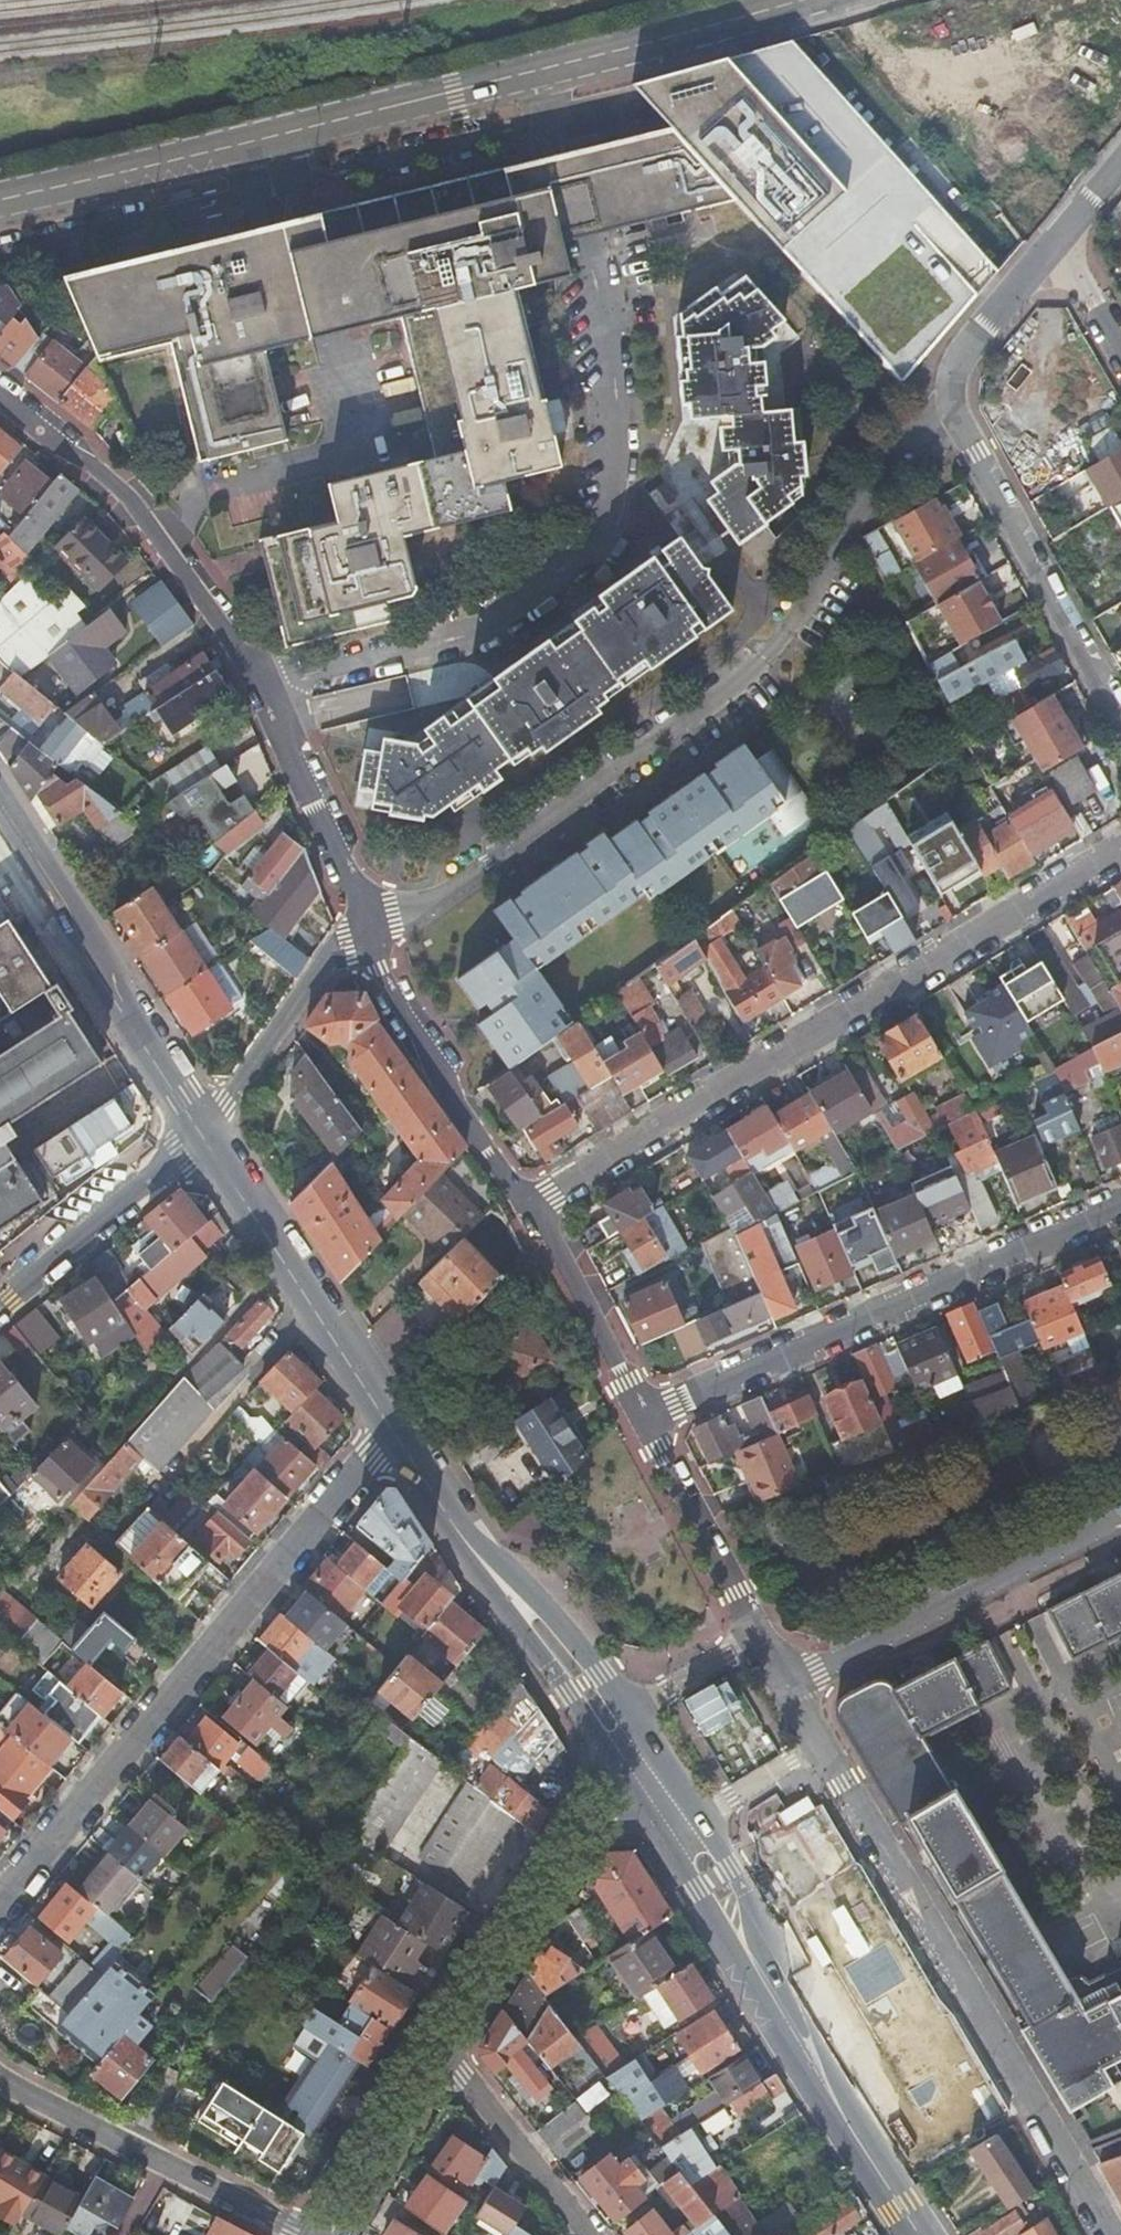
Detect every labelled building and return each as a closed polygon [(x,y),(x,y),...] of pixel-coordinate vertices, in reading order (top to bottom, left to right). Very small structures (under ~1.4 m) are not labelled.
[(729,61),(634,87),(671,129),(738,203),(902,387),(908,382),(959,319),(991,284),(999,275),(793,43),(729,61)] [(738,203),(671,129),(563,156),(466,179),(473,208),(364,235),(360,221),(337,226),(334,212),(282,224),(311,342),(347,333),(400,320),(434,461),(416,465),(433,533),(511,514),(509,504),(516,502),(528,494),(524,479),(561,470),(554,438),(546,405),(518,291),(571,279),(563,245),(584,240),(601,236),(738,203)] [(1107,222),(1120,226),(1120,205),(1107,222)] [(356,206),(334,212),(337,226),(360,221),(356,206)] [(177,250),(62,278),(72,301),(97,360),(99,365),(169,347),(198,465),(286,444),(264,353),(311,342),(282,224),(177,250)] [(680,338),(683,372),(690,371),(690,377),(691,382),(684,382),(686,404),(694,404),(696,421),(707,419),(725,417),(727,435),(728,452),(734,452),(744,451),(745,458),(746,465),(741,466),(735,470),(724,478),(716,484),(722,493),(712,500),(723,517),(742,544),(770,524),(768,522),(795,503),(794,502),(804,495),(799,455),(795,415),(757,418),(756,403),(762,402),(761,390),(763,390),(760,368),(746,369),(744,354),(759,352),(766,348),(772,343),(766,335),(780,325),(747,278),(723,295),(719,289),(691,309),(693,311),(688,315),(683,318),(685,327),(686,336),(680,338)] [(5,290),(0,283),(0,314),(11,299),(5,290)] [(15,370),(39,341),(19,311),(4,330),(0,336),(0,358),(15,370)] [(15,370),(58,404),(90,368),(84,362),(80,367),(53,345),(62,334),(52,325),(39,341),(15,370)] [(58,404),(93,433),(116,405),(99,365),(97,360),(90,368),(58,404)] [(560,402),(546,405),(554,438),(568,435),(563,416),(560,402)] [(19,453),(23,448),(0,430),(0,436),(19,453)] [(1100,464),(1120,452),(1120,445),(1112,430),(1088,443),(1100,464)] [(19,453),(0,436),(0,475),(19,453)] [(734,452),(735,470),(741,466),(746,465),(745,458),(744,451),(734,452)] [(1110,508),(1120,502),(1120,452),(1100,464),(1087,471),(1098,489),(1109,509),(1110,508)] [(1,500),(23,518),(24,519),(52,486),(26,464),(13,479),(1,493),(1,500)] [(403,541),(433,533),(416,465),(327,487),(336,524),(259,543),(286,651),(393,625),(388,605),(411,600),(416,592),(403,541)] [(7,538),(23,555),(49,525),(77,491),(60,477),(59,478),(52,486),(24,519),(23,518),(11,533),(7,538)] [(934,502),(956,543),(958,542),(962,540),(949,519),(939,499),(934,502)] [(934,502),(894,523),(918,565),(956,543),(934,502)] [(1120,526),(1120,502),(1110,508),(1120,526)] [(746,550),(742,544),(723,517),(714,524),(737,557),(746,550)] [(54,546),(98,589),(123,564),(100,542),(79,521),(54,546)] [(3,535),(7,538),(11,533),(7,529),(3,535)] [(19,582),(23,577),(35,566),(23,555),(7,538),(3,535),(0,536),(0,563),(19,582)] [(424,754),(418,747),(384,740),(381,753),(372,751),(365,750),(355,806),(393,813),(392,816),(406,818),(425,821),(426,815),(435,817),(451,805),(457,812),(481,795),(503,780),(497,772),(513,761),(517,767),(528,758),(543,747),(546,751),(602,712),(599,707),(674,654),(735,612),(710,577),(710,570),(705,569),(684,540),(662,556),(622,584),(602,598),(606,603),(577,624),(539,650),(519,664),(502,676),(488,686),(478,694),(468,700),(476,710),(461,721),(454,711),(426,731),(431,737),(436,745),(424,754)] [(969,562),(958,542),(956,543),(918,565),(914,567),(936,606),(978,582),(980,581),(969,562)] [(888,552),(875,559),(886,581),(900,574),(888,552)] [(50,609),(47,606),(23,577),(19,582),(0,601),(0,651),(50,609)] [(990,603),(978,582),(936,606),(960,646),(1002,623),(990,603)] [(141,665),(192,629),(160,585),(109,623),(141,665)] [(0,651),(0,663),(3,666),(3,667),(11,673),(18,679),(30,670),(47,657),(84,629),(79,623),(74,616),(84,609),(81,606),(70,592),(50,609),(0,651)] [(84,629),(47,657),(74,693),(112,666),(84,629)] [(960,668),(950,652),(928,664),(948,702),(966,692),(1011,668),(1025,661),(1019,650),(1013,640),(974,660),(977,667),(963,674),(960,668)] [(1013,671),(1011,668),(966,692),(980,717),(1008,701),(1017,716),(1038,704),(1035,700),(1031,702),(1024,691),(1062,670),(1057,660),(1052,650),(1013,671)] [(1120,670),(1120,669),(1120,650),(1111,656),(1120,670)] [(143,695),(155,713),(214,675),(214,674),(208,666),(201,656),(171,676),(165,667),(137,686),(143,695)] [(974,660),(960,668),(963,674),(977,667),(974,660)] [(214,674),(221,669),(215,661),(208,666),(214,674)] [(3,667),(3,666),(10,675),(11,673),(3,667)] [(30,670),(18,679),(51,706),(60,694),(30,670)] [(20,731),(30,739),(54,709),(51,706),(18,679),(11,673),(10,675),(7,679),(0,687),(0,691),(6,696),(32,717),(20,731)] [(214,675),(155,713),(170,735),(228,697),(214,675)] [(133,703),(144,720),(155,713),(143,695),(133,703)] [(1017,716),(1011,720),(1035,762),(1042,773),(1082,749),(1071,730),(1062,716),(1060,711),(1051,696),(1038,704),(1017,716)] [(91,697),(63,716),(69,721),(100,747),(117,735),(91,697)] [(1065,714),(1062,716),(1071,730),(1073,729),(1069,722),(1065,714)] [(38,753),(56,768),(57,767),(58,766),(68,774),(77,762),(85,767),(100,747),(69,721),(60,732),(57,730),(50,739),(46,743),(38,753)] [(4,764),(22,740),(5,726),(0,733),(0,758),(4,764)] [(431,737),(418,747),(424,754),(436,745),(431,737)] [(7,769),(29,803),(50,775),(56,768),(38,753),(26,744),(16,758),(7,769)] [(557,1037),(573,1026),(535,974),(645,897),(650,904),(769,820),(784,842),(817,819),(801,797),(771,753),(754,765),(742,748),(715,767),(716,770),(710,774),(704,778),(702,776),(648,814),(649,817),(643,822),(637,826),(635,824),(607,843),(602,837),(586,848),(587,850),(582,854),(576,858),(575,856),(520,895),(521,897),(514,902),(509,905),(508,904),(493,914),(514,943),(457,984),(478,1012),(484,1007),(493,1018),(478,1028),(509,1072),(557,1037)] [(1042,773),(1035,762),(992,788),(1004,809),(1037,789),(1040,792),(1049,786),(1042,773)] [(166,804),(164,805),(186,822),(196,819),(216,844),(229,834),(249,819),(237,801),(222,810),(214,797),(232,786),(221,769),(177,796),(166,804)] [(86,816),(108,850),(139,830),(122,817),(75,781),(69,789),(50,775),(29,803),(48,832),(82,810),(86,816)] [(998,832),(1011,824),(993,794),(980,802),(998,832)] [(1053,840),(1075,827),(1063,809),(1054,794),(1027,810),(1034,822),(1018,832),(1031,853),(1053,840)] [(906,837),(886,803),(848,830),(886,895),(913,941),(921,935),(929,929),(918,911),(929,903),(920,889),(909,896),(898,877),(909,870),(901,857),(890,863),(870,830),(883,823),(897,845),(900,843),(903,848),(910,843),(906,837)] [(947,813),(906,837),(910,843),(940,894),(981,870),(959,833),(947,813)] [(263,828),(254,815),(249,819),(229,834),(216,844),(212,847),(224,859),(225,860),(234,850),(263,828)] [(981,870),(983,874),(1001,864),(1010,877),(1022,870),(1035,863),(1011,824),(998,832),(987,838),(978,823),(959,833),(981,870)] [(303,852),(301,850),(282,834),(263,858),(246,881),(267,898),(303,852)] [(236,871),(246,881),(263,858),(252,850),(236,871)] [(318,891),(303,852),(267,898),(246,881),(240,889),(261,905),(252,917),(269,929),(281,939),(318,891)] [(835,889),(814,854),(769,886),(795,929),(819,915),(843,901),(835,889)] [(122,946),(133,963),(142,957),(178,933),(169,918),(175,913),(171,908),(165,912),(162,908),(150,889),(113,912),(126,932),(131,940),(122,946)] [(1113,890),(1105,895),(1114,910),(1120,906),(1120,903),(1119,900),(1113,890)] [(905,948),(914,943),(913,941),(886,895),(851,915),(865,939),(882,929),(896,953),(905,948)] [(1069,922),(1088,952),(1120,932),(1120,912),(1100,926),(1092,915),(1085,919),(1078,923),(1074,918),(1069,922)] [(42,1203),(26,1179),(5,1144),(16,1136),(9,1125),(103,1063),(70,1013),(74,1010),(57,985),(53,987),(10,920),(0,926),(0,996),(10,1012),(0,1019),(0,1230),(42,1203)] [(178,933),(203,972),(218,962),(194,923),(178,933)] [(296,980),(309,961),(281,939),(269,929),(247,943),(296,980)] [(1088,952),(1090,956),(1110,989),(1120,984),(1120,932),(1088,952)] [(154,975),(167,995),(203,972),(178,933),(142,957),(154,975)] [(763,1008),(782,997),(781,996),(765,969),(756,975),(755,986),(751,988),(720,938),(699,951),(705,960),(742,1023),(753,1017),(764,1010),(763,1008)] [(790,951),(782,939),(756,954),(757,956),(765,969),(781,996),(790,991),(799,986),(788,967),(793,964),(786,954),(790,951)] [(699,951),(693,940),(655,967),(667,987),(686,974),(705,960),(699,951)] [(1032,948),(1042,964),(1064,1000),(1076,1017),(1099,1003),(1109,1018),(1084,1031),(1095,1048),(1120,1035),(1120,1006),(1110,989),(1090,956),(1075,965),(1087,983),(1077,989),(1045,940),(1039,944),(1032,948)] [(203,972),(167,995),(180,1014),(193,1034),(228,1010),(227,1008),(241,998),(218,962),(203,972)] [(793,964),(788,967),(799,986),(804,983),(793,964)] [(1023,965),(1000,980),(1004,986),(1027,1023),(1064,1000),(1042,964),(1028,972),(1023,965)] [(632,984),(617,995),(622,1004),(639,994),(632,984)] [(979,1006),(965,1014),(978,1036),(974,1038),(992,1066),(1020,1047),(1017,1044),(1033,1033),(1027,1023),(1004,986),(986,997),(989,1000),(979,1006)] [(639,994),(622,1004),(640,1033),(649,1048),(650,1047),(668,1074),(683,1065),(697,1056),(680,1029),(660,1041),(658,1025),(663,1021),(659,1013),(652,1017),(647,1008),(651,1006),(643,992),(639,994)] [(677,1004),(696,1036),(702,1032),(699,1028),(708,1021),(693,995),(677,1004)] [(382,1200),(396,1220),(404,1212),(439,1177),(466,1149),(379,1030),(362,996),(325,998),(304,1029),(327,1044),(349,1042),(349,1061),(420,1161),(382,1200)] [(899,1029),(879,1041),(903,1079),(917,1070),(920,1075),(930,1068),(928,1063),(943,1054),(929,1032),(919,1017),(899,1029)] [(557,1037),(591,1089),(611,1077),(603,1064),(578,1022),(573,1026),(557,1037)] [(627,1049),(603,1064),(611,1077),(614,1083),(622,1095),(642,1083),(662,1071),(649,1048),(640,1033),(624,1043),(627,1049)] [(1095,1048),(1102,1063),(1105,1070),(1120,1062),(1120,1035),(1095,1048)] [(1067,1062),(1056,1069),(1065,1091),(1091,1080),(1087,1071),(1102,1063),(1095,1048),(1079,1056),(1067,1062)] [(320,1140),(334,1159),(361,1132),(305,1056),(290,1076),(290,1099),(314,1132),(320,1140)] [(1065,1091),(1056,1069),(1036,1079),(1045,1100),(1044,1100),(1049,1112),(1041,1115),(1035,1118),(1046,1145),(1063,1137),(1081,1130),(1065,1091)] [(495,1095),(521,1132),(540,1120),(563,1106),(558,1099),(537,1111),(529,1100),(539,1092),(527,1074),(522,1078),(524,1082),(519,1086),(509,1072),(489,1086),(495,1095)] [(830,1084),(811,1096),(831,1129),(833,1132),(872,1109),(868,1102),(854,1080),(849,1072),(830,1084)] [(867,1073),(854,1080),(868,1102),(880,1094),(867,1073)] [(614,1122),(632,1112),(622,1095),(614,1083),(611,1077),(591,1089),(563,1106),(540,1120),(541,1122),(528,1132),(546,1161),(558,1153),(566,1148),(560,1138),(578,1126),(576,1123),(581,1120),(573,1107),(580,1102),(599,1132),(614,1122)] [(792,1106),(773,1117),(788,1142),(794,1151),(831,1129),(811,1096),(810,1095),(792,1106)] [(881,1122),(899,1150),(937,1130),(930,1119),(923,1108),(922,1109),(913,1095),(906,1100),(898,1105),(909,1121),(894,1130),(887,1119),(881,1122)] [(970,1098),(940,1114),(947,1125),(951,1123),(978,1109),(970,1098)] [(991,1102),(978,1109),(982,1120),(997,1112),(991,1102)] [(739,1125),(726,1133),(742,1160),(762,1148),(767,1155),(788,1142),(773,1117),(767,1108),(766,1109),(764,1106),(751,1113),(753,1117),(739,1125)] [(982,1120),(978,1109),(951,1123),(955,1134),(960,1136),(962,1140),(961,1143),(964,1150),(956,1154),(964,1174),(998,1160),(996,1154),(982,1120)] [(947,1125),(940,1114),(930,1119),(937,1130),(943,1127),(947,1125)] [(1093,1137),(1106,1169),(1120,1163),(1120,1125),(1093,1137)] [(948,1140),(943,1127),(937,1130),(942,1143),(948,1140)] [(739,1180),(712,1197),(724,1216),(731,1228),(735,1234),(777,1213),(752,1173),(751,1173),(742,1160),(726,1133),(706,1145),(687,1156),(701,1180),(729,1164),(739,1180)] [(1035,1192),(1056,1184),(1037,1137),(996,1154),(998,1160),(1002,1171),(1014,1201),(1035,1192)] [(283,1178),(299,1195),(329,1165),(334,1159),(320,1140),(283,1178)] [(803,1169),(790,1149),(776,1158),(789,1178),(803,1169)] [(259,1157),(269,1171),(278,1165),(269,1151),(259,1157)] [(979,1180),(1002,1171),(998,1160),(964,1174),(957,1177),(961,1188),(979,1180)] [(301,1221),(340,1281),(371,1248),(378,1241),(329,1165),(299,1195),(290,1204),(301,1221)] [(912,1183),(914,1189),(929,1225),(949,1216),(969,1207),(961,1188),(957,1177),(952,1166),(912,1183)] [(404,1212),(447,1253),(461,1239),(482,1218),(459,1195),(439,1177),(404,1212)] [(969,1207),(978,1228),(987,1224),(995,1220),(979,1180),(961,1188),(969,1207)] [(578,1235),(586,1251),(620,1231),(651,1213),(656,1210),(640,1185),(617,1199),(605,1206),(610,1215),(578,1235)] [(851,1199),(845,1185),(830,1192),(836,1206),(832,1208),(841,1227),(856,1220),(871,1214),(862,1193),(851,1199)] [(898,1203),(875,1213),(891,1250),(893,1255),(917,1244),(926,1241),(934,1237),(929,1225),(914,1189),(903,1194),(898,1203)] [(202,1224),(216,1213),(205,1196),(192,1208),(186,1201),(178,1192),(140,1223),(145,1227),(149,1233),(147,1234),(153,1242),(137,1257),(148,1271),(186,1238),(202,1224)] [(657,1223),(651,1213),(620,1231),(632,1251),(645,1271),(665,1258),(648,1229),(657,1223)] [(804,1278),(777,1213),(735,1234),(760,1291),(770,1312),(773,1319),(783,1314),(793,1309),(783,1287),(804,1278)] [(731,1228),(724,1216),(713,1223),(720,1233),(731,1228)] [(202,1224),(186,1238),(198,1252),(214,1238),(210,1232),(202,1224)] [(735,1234),(731,1228),(720,1233),(701,1243),(728,1305),(760,1291),(735,1234)] [(845,1253),(835,1230),(797,1247),(815,1288),(833,1280),(852,1272),(845,1253)] [(148,1271),(142,1276),(158,1295),(202,1257),(198,1252),(186,1238),(148,1271)] [(447,1253),(418,1281),(437,1299),(459,1321),(501,1279),(461,1239),(447,1253)] [(857,1248),(845,1253),(852,1272),(861,1292),(873,1287),(857,1248)] [(105,1251),(87,1265),(97,1280),(111,1303),(129,1288),(105,1251)] [(1070,1301),(1110,1285),(1100,1259),(1080,1268),(1060,1277),(1065,1289),(1070,1301)] [(142,1276),(138,1280),(154,1299),(158,1295),(142,1276)] [(220,1277),(171,1328),(181,1338),(178,1342),(190,1354),(224,1319),(221,1317),(236,1301),(237,1300),(237,1299),(237,1298),(238,1297),(238,1296),(238,1295),(237,1294),(237,1293),(236,1292),(228,1285),(220,1277)] [(111,1303),(97,1280),(62,1302),(70,1315),(76,1324),(87,1342),(91,1339),(102,1355),(133,1336),(111,1303)] [(133,1336),(145,1355),(156,1344),(164,1336),(142,1309),(154,1299),(138,1280),(129,1288),(111,1303),(133,1336)] [(695,1320),(699,1318),(695,1308),(678,1315),(664,1285),(624,1302),(632,1322),(642,1344),(675,1329),(695,1320)] [(1090,1353),(1080,1329),(1070,1301),(1065,1289),(1044,1297),(1022,1305),(1029,1323),(1033,1333),(1040,1350),(1057,1343),(1060,1351),(1067,1348),(1072,1360),(1090,1353)] [(770,1312),(760,1291),(696,1322),(695,1320),(675,1329),(687,1356),(707,1347),(705,1342),(738,1327),(770,1312)] [(217,1343),(237,1362),(247,1353),(240,1347),(254,1332),(272,1314),(258,1300),(240,1320),(217,1343)] [(968,1364),(995,1353),(979,1313),(977,1314),(974,1306),(961,1311),(949,1317),(968,1364)] [(988,1309),(979,1313),(995,1353),(1003,1375),(1012,1399),(1013,1400),(1031,1393),(1011,1342),(1033,1333),(1029,1323),(1007,1332),(997,1306),(988,1309)] [(34,1309),(12,1327),(34,1354),(55,1337),(44,1323),(34,1309)] [(70,1328),(76,1324),(70,1315),(64,1319),(70,1328)] [(553,1363),(526,1320),(488,1344),(516,1387),(553,1363)] [(164,1336),(156,1344),(180,1365),(190,1354),(178,1342),(181,1338),(171,1328),(164,1336)] [(937,1400),(962,1390),(956,1375),(938,1330),(917,1339),(896,1349),(897,1351),(910,1382),(915,1393),(931,1386),(937,1400)] [(183,1375),(125,1443),(140,1457),(157,1472),(240,1379),(237,1362),(217,1343),(199,1362),(183,1375)] [(880,1424),(893,1455),(907,1450),(899,1432),(884,1396),(896,1390),(895,1389),(910,1382),(897,1351),(882,1358),(880,1352),(877,1346),(852,1357),(880,1424)] [(288,1355),(261,1383),(262,1384),(293,1414),(313,1393),(321,1385),(302,1368),(289,1356),(288,1355)] [(13,1420),(17,1423),(35,1408),(0,1367),(0,1430),(13,1420)] [(962,1390),(976,1425),(1017,1410),(1013,1400),(1012,1399),(1003,1375),(982,1383),(962,1390)] [(825,1398),(842,1439),(879,1424),(861,1383),(843,1391),(825,1398)] [(791,1429),(817,1417),(805,1391),(793,1396),(794,1400),(786,1403),(779,1407),(780,1410),(768,1416),(776,1436),(791,1429)] [(314,1465),(321,1471),(331,1459),(315,1446),(340,1420),(325,1405),(313,1393),(293,1414),(286,1421),(310,1445),(300,1452),(314,1465)] [(582,1453),(545,1397),(511,1420),(532,1451),(554,1484),(582,1453)] [(694,1432),(711,1465),(736,1454),(754,1446),(775,1436),(776,1436),(768,1416),(761,1399),(742,1406),(755,1436),(748,1440),(741,1443),(740,1440),(735,1442),(730,1430),(723,1433),(718,1421),(694,1432)] [(237,1407),(231,1413),(259,1448),(271,1436),(257,1421),(252,1426),(237,1407)] [(899,1432),(907,1450),(934,1440),(926,1421),(899,1432)] [(842,1439),(854,1469),(893,1455),(880,1424),(879,1424),(842,1439)] [(271,1436),(259,1448),(252,1455),(245,1462),(255,1471),(285,1498),(314,1465),(300,1452),(276,1431),(271,1436)] [(736,1454),(759,1503),(797,1489),(775,1436),(754,1446),(736,1454)] [(34,1473),(31,1475),(57,1499),(91,1464),(65,1439),(34,1473)] [(828,1445),(840,1474),(854,1469),(842,1439),(828,1445)] [(125,1443),(69,1507),(85,1520),(140,1457),(125,1443)] [(229,1508),(222,1516),(248,1538),(255,1530),(256,1531),(271,1514),(285,1498),(255,1471),(225,1504),(229,1508)] [(9,1498),(0,1486),(0,1507),(9,1498)] [(394,1490),(385,1488),(354,1526),(394,1559),(386,1570),(400,1582),(430,1545),(400,1498),(394,1490)] [(165,1508),(155,1499),(147,1508),(176,1533),(194,1513),(183,1503),(166,1520),(159,1514),(165,1508)] [(222,1516),(206,1502),(201,1508),(212,1518),(194,1537),(220,1558),(227,1551),(234,1556),(241,1548),(248,1539),(248,1538),(222,1516)] [(122,1505),(98,1532),(113,1545),(137,1518),(122,1505)] [(137,1518),(113,1545),(180,1605),(192,1591),(204,1578),(196,1570),(206,1560),(176,1533),(147,1508),(137,1518)] [(363,1590),(382,1567),(355,1544),(345,1556),(336,1567),(362,1589),(363,1590)] [(105,1591),(119,1574),(87,1547),(58,1580),(91,1608),(105,1591)] [(316,1575),(304,1590),(306,1592),(338,1618),(362,1589),(336,1567),(328,1560),(316,1575)] [(453,1580),(447,1571),(436,1585),(425,1577),(401,1606),(428,1629),(449,1603),(459,1590),(453,1580)] [(1050,1610),(1075,1659),(1120,1636),(1120,1574),(1050,1610)] [(41,1666),(62,1642),(0,1590),(0,1631),(41,1666)] [(285,1618),(324,1650),(334,1638),(340,1642),(351,1628),(338,1618),(306,1592),(285,1618)] [(465,1617),(449,1603),(428,1629),(422,1636),(457,1666),(484,1633),(465,1617)] [(91,1630),(72,1650),(74,1652),(88,1664),(90,1665),(102,1651),(111,1641),(123,1628),(105,1614),(91,1630)] [(333,1658),(324,1650),(285,1618),(281,1614),(259,1641),(265,1646),(286,1663),(293,1670),(303,1657),(322,1672),(333,1658)] [(80,1622),(62,1642),(72,1650),(91,1630),(80,1622)] [(134,1639),(123,1628),(111,1641),(124,1652),(134,1639)] [(1090,2150),(1120,2139),(1120,2073),(1116,2065),(1120,2062),(1120,1971),(1087,1988),(1086,1987),(1084,1987),(1083,1986),(1082,1985),(1081,1985),(1079,1985),(1078,1984),(1077,1984),(1076,1984),(1075,1984),(1073,1983),(1070,1983),(1069,1983),(1067,1982),(1066,1982),(1065,1982),(921,1737),(1011,1692),(986,1643),(892,1690),(892,1689),(891,1688),(890,1686),(889,1685),(888,1684),(887,1683),(886,1683),(885,1682),(884,1682),(883,1681),(882,1681),(881,1680),(879,1680),(878,1680),(877,1680),(876,1680),(875,1680),(848,1694),(843,1697),(839,1700),(836,1704),(835,1707),(835,1711),(835,1715),(837,1722),(879,1792),(899,1825),(908,1820),(1029,2025),(1020,2030),(1090,2150)] [(293,1670),(286,1663),(265,1646),(245,1669),(265,1686),(263,1688),(274,1697),(284,1685),(295,1671),(293,1670)] [(441,1685),(407,1655),(397,1667),(378,1690),(392,1702),(407,1715),(411,1718),(413,1720),(417,1715),(431,1698),(441,1685)] [(303,1657),(293,1670),(295,1671),(306,1680),(311,1685),(322,1672),(303,1657)] [(88,1664),(67,1688),(100,1717),(110,1704),(121,1692),(90,1665),(88,1664)] [(44,1701),(37,1710),(70,1738),(77,1744),(88,1730),(100,1717),(67,1688),(53,1676),(47,1671),(31,1690),(44,1701)] [(284,1685),(274,1697),(285,1706),(306,1680),(295,1671),(284,1685)] [(277,1716),(285,1706),(274,1697),(263,1688),(255,1682),(244,1696),(233,1709),(223,1721),(252,1745),(268,1726),(280,1736),(288,1726),(277,1716)] [(392,1702),(378,1690),(375,1693),(366,1704),(381,1715),(392,1702)] [(227,1704),(233,1709),(244,1696),(238,1691),(227,1704)] [(0,1717),(0,1725),(1,1726),(47,1765),(58,1751),(70,1738),(37,1710),(19,1695),(0,1717)] [(448,1712),(431,1698),(417,1715),(433,1729),(448,1712)] [(413,1720),(411,1718),(407,1722),(400,1731),(402,1732),(413,1720)] [(195,1731),(186,1743),(207,1761),(240,1788),(244,1783),(222,1764),(229,1755),(237,1746),(205,1719),(195,1731)] [(1,1726),(0,1727),(0,1808),(13,1818),(27,1801),(22,1797),(30,1788),(38,1779),(36,1778),(47,1765),(1,1726)] [(170,1750),(160,1762),(188,1784),(207,1761),(186,1743),(180,1738),(170,1750)] [(236,1761),(247,1747),(240,1742),(237,1746),(229,1755),(236,1761)] [(264,1785),(276,1771),(247,1747),(236,1761),(263,1784),(264,1785)] [(421,1747),(349,1836),(354,1840),(381,1857),(387,1846),(441,1763),(421,1747)] [(473,1788),(469,1785),(420,1860),(468,1891),(513,1820),(473,1788)] [(152,1801),(129,1828),(162,1855),(164,1856),(187,1829),(172,1817),(176,1812),(156,1796),(153,1801),(152,1801)] [(117,1839),(106,1852),(111,1856),(141,1880),(162,1855),(129,1828),(128,1827),(117,1839)] [(588,1879),(629,1942),(647,1931),(671,1915),(631,1854),(603,1854),(588,1879)] [(95,1875),(79,1894),(95,1907),(104,1915),(108,1910),(111,1912),(115,1911),(141,1880),(111,1856),(95,1875)] [(452,1932),(465,1910),(427,1886),(401,1929),(424,1944),(438,1953),(452,1932)] [(104,1915),(95,1907),(92,1910),(67,1889),(56,1902),(45,1914),(48,1917),(45,1922),(64,1939),(69,1934),(72,1937),(86,1922),(113,1946),(93,1969),(102,1977),(103,1975),(117,1959),(133,1940),(109,1919),(104,1915)] [(576,1909),(564,1917),(571,1927),(583,1946),(595,1938),(582,1919),(576,1909)] [(409,1967),(424,1944),(401,1929),(384,1918),(358,1957),(374,1967),(403,1987),(409,1978),(414,1970),(409,1967)] [(1109,1929),(1117,1944),(1115,1945),(1120,1957),(1120,1923),(1109,1929)] [(37,1983),(60,1955),(29,1930),(17,1943),(6,1957),(37,1983)] [(608,1956),(637,1999),(643,1995),(657,1986),(676,1974),(668,1962),(647,1931),(629,1942),(608,1956)] [(545,1947),(527,1975),(544,1997),(583,1972),(569,1963),(550,1951),(545,1947)] [(242,1967),(249,1959),(235,1948),(201,1989),(200,1988),(198,1990),(213,2002),(231,1980),(242,1967)] [(41,1992),(70,2015),(72,2013),(98,1981),(102,1977),(93,1969),(75,1954),(41,1992)] [(676,1974),(657,1986),(678,2020),(710,1999),(707,1993),(689,1965),(676,1974)] [(252,1974),(242,1967),(231,1980),(241,1986),(252,1974)] [(401,2011),(413,1993),(403,1987),(374,1967),(365,1981),(358,1991),(350,2004),(358,2010),(389,2030),(401,2011)] [(139,2015),(144,2009),(103,1975),(102,1977),(98,1981),(139,2015)] [(548,2067),(579,2043),(575,2039),(543,1998),(544,1997),(527,1975),(516,1994),(504,2012),(527,2041),(548,2067)] [(353,1989),(358,1991),(365,1981),(359,1979),(353,1989)] [(113,2048),(139,2015),(98,1981),(72,2013),(70,2015),(57,2031),(73,2044),(89,2057),(98,2064),(99,2065),(113,2048)] [(657,1986),(643,1995),(664,2029),(678,2020),(657,1986)] [(42,2018),(57,2031),(70,2015),(41,1992),(39,1990),(31,2000),(22,2010),(38,2023),(42,2018)] [(316,2010),(305,2028),(335,2046),(358,2062),(366,2066),(389,2030),(358,2010),(346,2029),(316,2010)] [(519,2048),(527,2041),(504,2012),(503,2011),(480,2049),(481,2054),(496,2073),(507,2065),(514,2075),(509,2080),(530,2105),(551,2089),(519,2048)] [(713,2014),(677,2036),(701,2072),(737,2050),(725,2031),(713,2014)] [(153,2026),(139,2015),(113,2048),(99,2065),(91,2074),(121,2098),(135,2080),(152,2060),(136,2047),(153,2026)] [(579,2043),(602,2074),(621,2061),(596,2025),(575,2039),(579,2043)] [(333,2099),(358,2062),(335,2046),(305,2028),(293,2047),(317,2063),(282,2118),(305,2134),(310,2136),(333,2099)] [(658,2109),(687,2091),(672,2068),(656,2077),(642,2055),(624,2066),(606,2078),(617,2092),(639,2121),(658,2109)] [(667,2122),(658,2109),(639,2121),(644,2127),(660,2147),(692,2126),(720,2109),(759,2084),(750,2071),(742,2059),(710,2079),(718,2090),(667,2122)] [(602,2074),(606,2078),(624,2066),(621,2061),(602,2074)] [(785,2091),(774,2074),(759,2084),(720,2109),(730,2125),(758,2107),(785,2091)] [(265,2107),(225,2081),(212,2099),(199,2120),(220,2134),(224,2127),(244,2140),(265,2107)] [(548,2146),(587,2115),(577,2102),(537,2134),(548,2146)] [(282,2118),(265,2107),(244,2140),(254,2147),(263,2153),(259,2159),(280,2173),(291,2154),(305,2134),(282,2118)] [(599,2130),(587,2115),(548,2146),(553,2153),(559,2160),(599,2130)] [(716,2147),(708,2136),(701,2140),(692,2126),(660,2147),(668,2157),(679,2172),(689,2184),(718,2166),(709,2152),(716,2147)] [(995,2134),(969,2149),(988,2178),(1008,2208),(1011,2206),(1033,2192),(995,2134)] [(506,2165),(492,2148),(486,2158),(453,2135),(441,2152),(427,2173),(428,2173),(458,2194),(467,2181),(472,2184),(477,2177),(493,2187),(493,2186),(506,2165)] [(0,2148),(0,2219),(13,2226),(20,2215),(45,2175),(0,2148)] [(621,2165),(611,2153),(581,2177),(598,2199),(615,2220),(646,2196),(636,2184),(645,2177),(630,2158),(621,2165)] [(1099,2164),(1120,2201),(1120,2156),(1099,2164)] [(679,2172),(668,2157),(651,2171),(651,2177),(658,2187),(679,2172)] [(727,2180),(718,2166),(689,2184),(712,2215),(738,2198),(727,2180)] [(679,2172),(658,2187),(667,2198),(672,2194),(690,2218),(671,2232),(653,2209),(626,2231),(629,2234),(686,2234),(688,2233),(712,2215),(689,2184),(679,2172)] [(466,2200),(458,2194),(428,2173),(412,2196),(401,2189),(397,2194),(394,2200),(443,2234),(466,2200)] [(45,2175),(20,2215),(57,2234),(59,2234),(65,2225),(82,2195),(45,2175)] [(92,2176),(82,2195),(65,2225),(83,2234),(88,2234),(95,2222),(108,2219),(118,2224),(132,2199),(92,2176)] [(493,2186),(493,2187),(475,2216),(508,2234),(509,2234),(515,2225),(526,2207),(510,2197),(493,2186)] [(1045,2201),(1038,2189),(1033,2192),(1011,2206),(1014,2212),(1019,2218),(1045,2201)] [(850,2191),(800,2223),(785,2232),(787,2234),(835,2234),(865,2215),(850,2191)] [(800,2223),(786,2201),(754,2222),(748,2212),(738,2198),(712,2215),(728,2234),(780,2234),(785,2232),(800,2223)] [(966,2234),(1012,2234),(1024,2227),(1019,2218),(1014,2212),(983,2231),(979,2227),(966,2234)] [(712,2215),(688,2233),(689,2234),(728,2234),(712,2215)] [(217,2218),(209,2234),(251,2234),(217,2218)] [(1046,2221),(1023,2234),(1055,2234),(1046,2221)] [(389,2234),(419,2234),(398,2222),(391,2231),(389,2234)] [(515,2225),(509,2234),(531,2234),(515,2225)]
